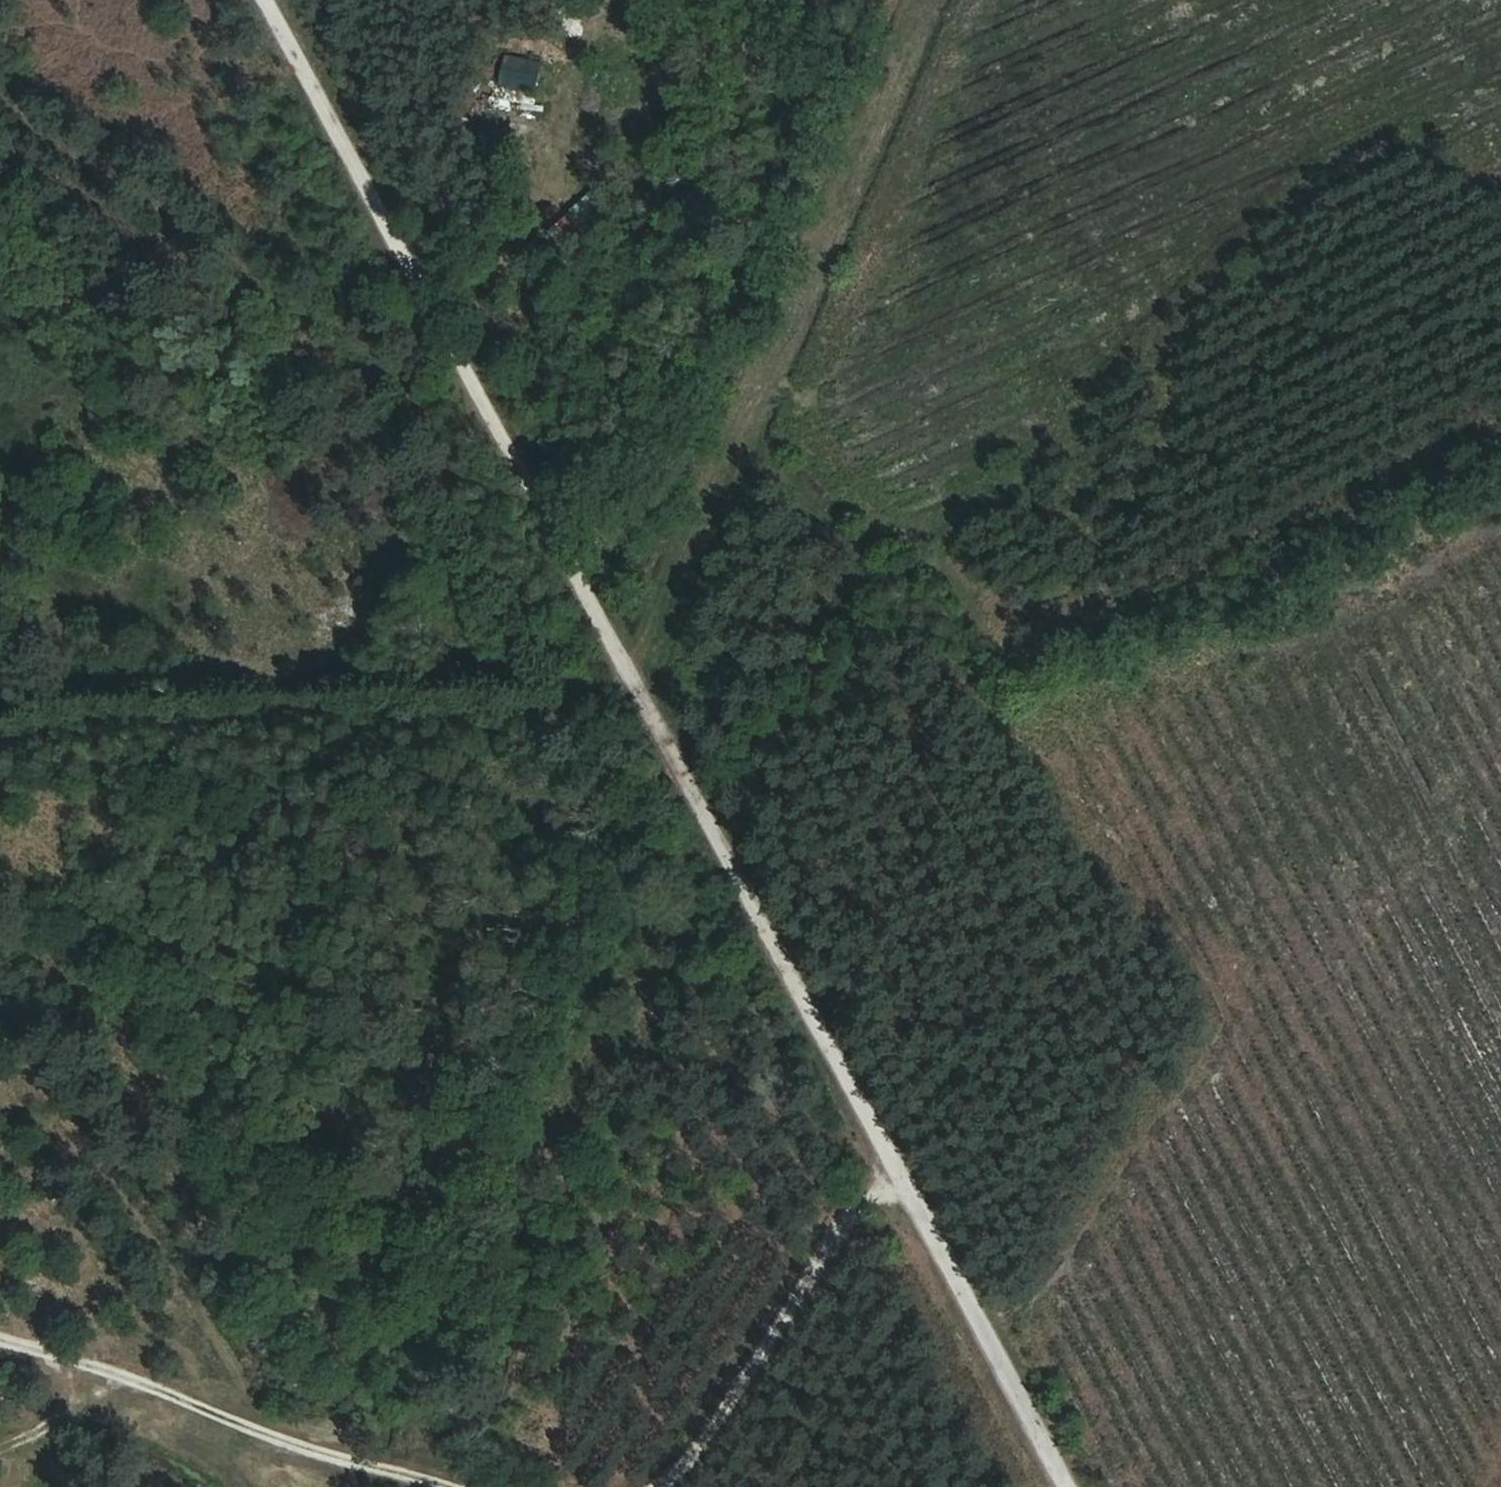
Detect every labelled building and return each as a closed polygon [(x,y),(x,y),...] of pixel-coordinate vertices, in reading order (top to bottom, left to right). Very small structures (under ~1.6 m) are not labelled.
[(554,229),(576,251),(616,211),(594,189),(554,229)]
